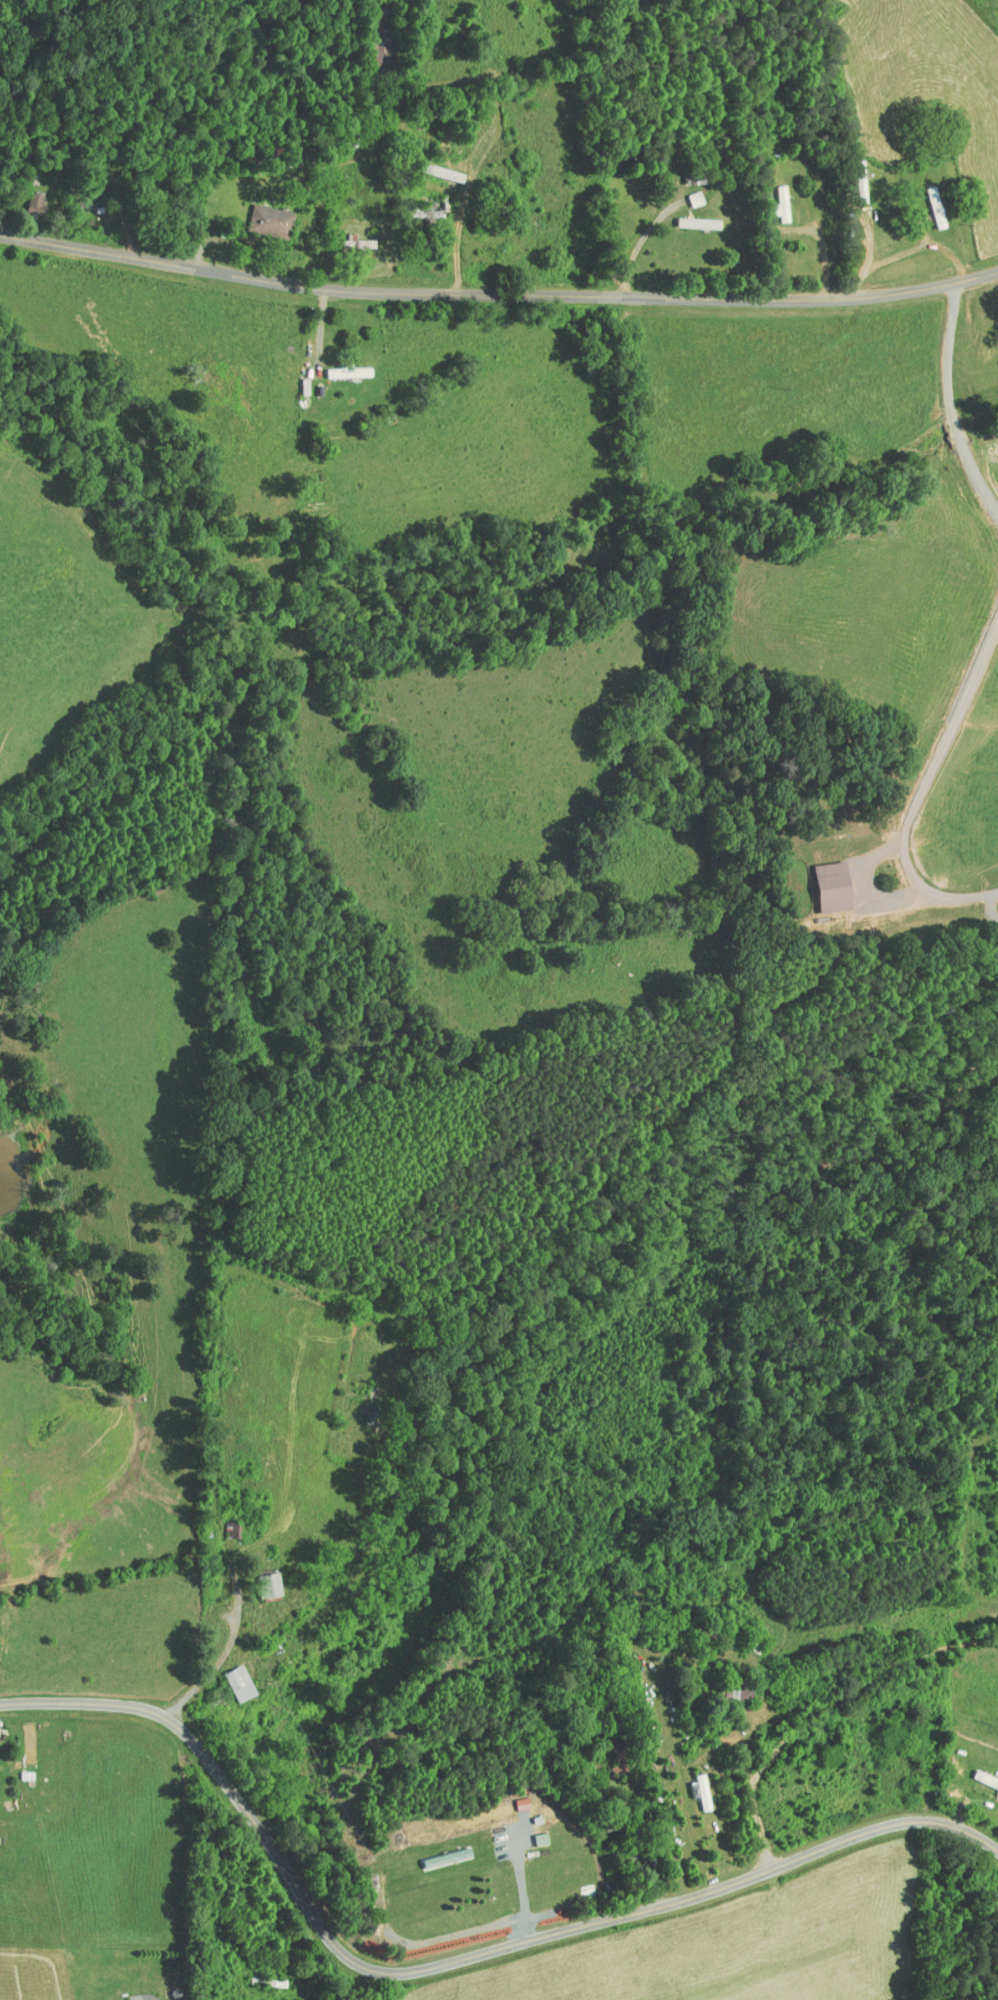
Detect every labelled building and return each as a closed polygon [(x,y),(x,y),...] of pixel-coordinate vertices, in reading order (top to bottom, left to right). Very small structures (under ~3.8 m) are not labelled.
[(769,209),(769,216),(778,216),(777,179),(766,179),(767,197),(762,197),(762,209),(769,209)] [(694,197),(689,184),(676,188),(680,201),(694,197)] [(36,187),(19,186),(18,206),(35,207),(36,187)] [(241,206),(237,225),(280,233),(283,214),(241,206)] [(667,221),(710,222),(710,213),(667,211),(667,221)] [(346,226),(334,227),(335,242),(365,240),(364,233),(346,234),(346,226)] [(316,362),(317,372),(361,370),(360,361),(316,362)] [(841,903),(837,855),(805,858),(809,906),(841,903)] [(215,1530),(230,1531),(230,1515),(215,1515),(215,1530)] [(247,1570),(253,1593),(273,1588),(267,1564),(247,1570)] [(214,1666),(226,1696),(245,1688),(233,1658),(214,1666)] [(715,1694),(742,1693),(742,1678),(715,1679),(715,1694)] [(996,1787),(997,1783),(997,1776),(967,1762),(963,1772),(996,1787)] [(686,1768),(691,1805),(700,1804),(696,1767),(686,1768)] [(463,1851),(461,1842),(425,1849),(426,1858),(463,1851)]
